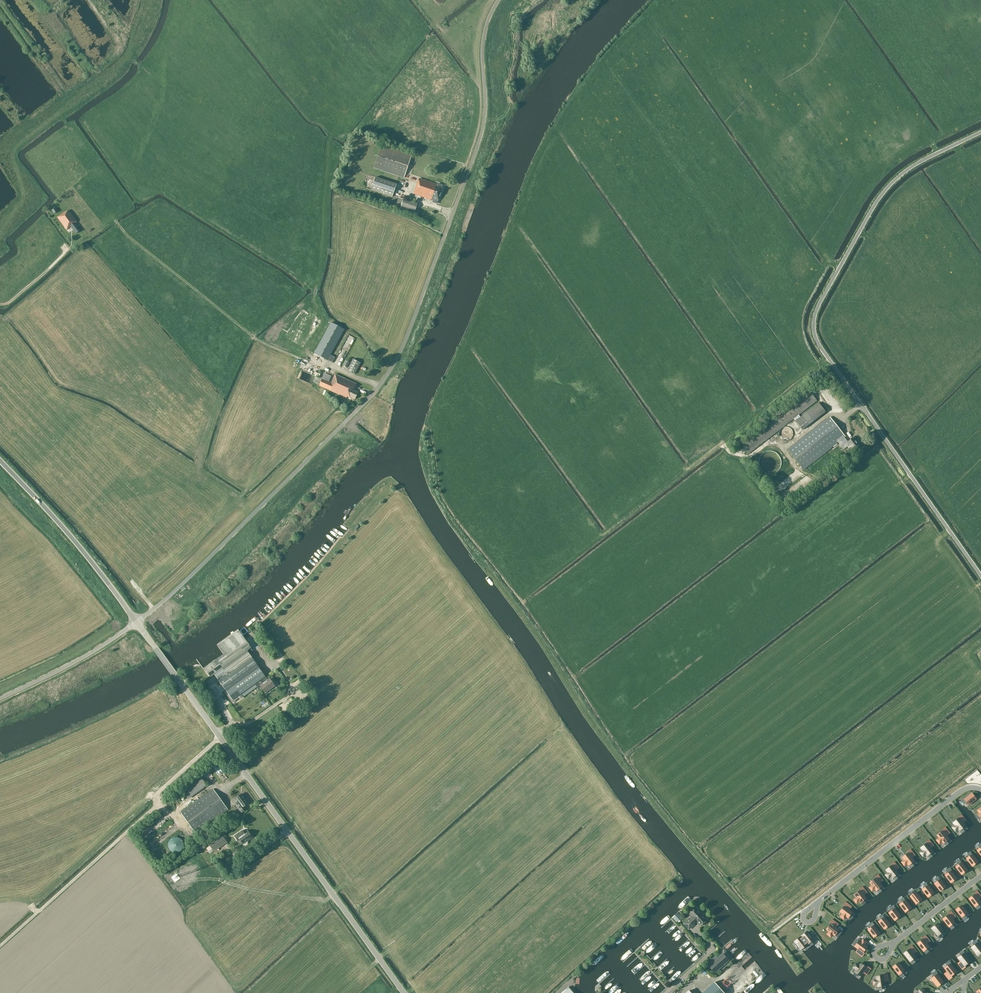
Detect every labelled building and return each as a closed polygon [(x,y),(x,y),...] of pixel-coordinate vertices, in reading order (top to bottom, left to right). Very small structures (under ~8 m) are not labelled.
[(374,168),(404,178),(412,155),(382,144),(374,168)] [(371,190),(392,197),(396,184),(375,177),(371,190)] [(431,198),(438,200),(442,188),(437,186),(436,186),(436,184),(419,179),(414,194),(431,199),(431,198)] [(395,209),(399,210),(414,215),(417,204),(399,198),(395,209)] [(71,226),(76,233),(80,230),(74,223),(77,222),(68,210),(65,213),(64,212),(58,217),(67,229),(71,226)] [(314,353),(327,361),(328,360),(332,363),(335,358),(331,355),(344,330),(331,323),(314,353)] [(347,352),(354,338),(347,335),(334,363),(337,365),(340,357),(343,359),(346,352),(347,352)] [(347,370),(355,374),(361,363),(353,359),(347,370)] [(298,377),(312,382),(314,375),(301,370),(298,377)] [(346,397),(347,397),(350,398),(351,397),(355,399),(358,393),(353,390),(356,384),(335,374),(335,375),(332,374),(332,375),(325,372),(319,386),(346,397)] [(828,389),(821,394),(835,413),(841,409),(836,402),(837,401),(828,389)] [(819,403),(801,417),(798,415),(817,400),(809,391),(740,444),(748,454),(793,418),(796,421),(803,430),(826,412),(819,403)] [(848,442),(844,437),(845,437),(830,417),(788,450),(803,469),(838,442),(844,449),(849,445),(854,451),(860,446),(853,438),(848,442)] [(793,435),(793,434),(793,433),(793,432),(792,431),(792,430),(792,429),(791,429),(790,428),(789,427),(788,427),(787,427),(786,427),(785,427),(784,427),(783,427),(782,428),(781,428),(781,429),(780,429),(779,431),(779,432),(779,433),(779,434),(779,435),(779,436),(780,437),(780,438),(781,438),(781,439),(782,439),(783,440),(784,440),(785,441),(786,441),(787,441),(787,440),(788,440),(789,440),(790,440),(790,439),(791,439),(791,438),(792,438),(792,437),(792,436),(793,436),(793,435)] [(682,454),(685,458),(703,445),(699,440),(682,454)] [(709,443),(685,459),(688,463),(712,447),(709,443)] [(767,474),(768,474),(769,474),(770,474),(771,474),(772,474),(773,474),(774,474),(775,473),(776,473),(776,472),(777,472),(778,471),(779,470),(779,469),(780,469),(781,468),(781,467),(781,466),(782,465),(782,464),(782,463),(782,462),(782,461),(781,460),(781,459),(781,458),(780,457),(780,456),(779,455),(778,454),(777,453),(776,452),(775,452),(774,452),(773,451),(772,451),(771,451),(770,451),(769,451),(768,451),(767,451),(766,452),(765,452),(764,453),(763,453),(763,454),(762,454),(761,455),(761,456),(760,457),(760,458),(759,459),(759,460),(759,461),(759,462),(759,463),(759,464),(759,465),(759,466),(759,467),(760,468),(760,469),(761,469),(762,470),(762,471),(763,472),(764,472),(765,473),(766,473),(767,474)] [(263,690),(265,693),(275,686),(270,679),(267,681),(264,678),(265,677),(246,651),(251,648),(245,640),(238,630),(217,645),(224,654),(204,669),(210,677),(214,675),(232,700),(255,684),(260,692),(263,690)] [(247,638),(254,650),(258,648),(251,636),(247,638)] [(200,777),(181,790),(187,799),(206,786),(200,777)] [(150,784),(144,789),(148,794),(154,789),(150,784)] [(180,812),(195,833),(228,810),(213,789),(180,812)] [(242,794),(235,799),(237,802),(235,804),(241,813),(246,809),(244,806),(248,803),(242,794)] [(967,796),(964,798),(965,799),(964,799),(967,802),(969,805),(976,799),(972,794),(969,795),(967,797),(967,796)] [(174,799),(180,807),(183,804),(178,797),(174,799)] [(962,828),(965,826),(963,823),(959,818),(959,819),(954,823),(956,825),(953,828),(955,831),(958,829),(960,831),(962,828)] [(154,847),(158,843),(143,827),(139,831),(154,847)] [(242,830),(234,836),(238,841),(240,840),(243,844),(244,843),(245,844),(246,845),(248,843),(248,842),(247,841),(252,838),(247,831),(244,833),(242,830)] [(947,836),(943,831),(937,835),(939,838),(937,840),(939,844),(942,842),(943,843),(944,843),(946,841),(949,839),(947,836)] [(210,846),(214,850),(227,841),(223,836),(210,846)] [(183,846),(183,845),(183,844),(183,843),(183,842),(182,842),(182,841),(182,840),(181,840),(181,839),(180,839),(179,838),(178,838),(177,838),(176,838),(175,838),(174,838),(173,838),(172,838),(172,839),(171,839),(170,840),(169,841),(169,842),(168,843),(168,844),(168,845),(168,846),(168,847),(168,848),(169,849),(169,850),(170,850),(170,851),(171,851),(171,852),(172,852),(173,853),(174,853),(175,853),(176,853),(177,853),(178,853),(179,852),(180,852),(181,851),(182,850),(182,849),(183,849),(183,848),(183,847),(183,846)] [(923,851),(920,853),(923,856),(926,854),(927,856),(930,853),(933,851),(931,848),(927,844),(921,848),(923,851)] [(905,860),(902,862),(904,866),(907,864),(909,865),(912,863),(914,861),(912,858),(908,853),(903,858),(905,860)] [(969,857),(967,859),(972,866),(978,862),(972,855),(969,857)] [(959,865),(956,867),(962,874),(967,870),(962,863),(959,865)] [(888,873),(886,875),(888,878),(891,876),(893,878),(896,875),(898,873),(896,871),(892,866),(887,870),(888,873)] [(948,873),(945,876),(951,883),(957,878),(955,876),(953,874),(954,873),(952,871),(951,871),(948,873)] [(872,885),(869,888),(872,891),(875,889),(876,890),(879,888),(882,886),(880,883),(876,879),(870,883),(872,885)] [(937,882),(935,884),(940,891),(946,887),(940,879),(940,880),(937,882)] [(925,888),(922,890),(928,897),(934,893),(928,886),(925,888)] [(866,898),(864,895),(860,891),(855,895),(857,898),(854,900),(857,903),(859,901),(861,903),(866,898)] [(911,897),(916,904),(922,899),(916,892),(914,894),(911,897)] [(980,902),(979,899),(975,895),(969,899),(975,907),(978,904),(980,902)] [(900,905),(905,912),(911,907),(906,900),(905,901),(903,903),(900,905)] [(962,905),(956,910),(958,912),(959,914),(959,915),(960,917),(962,916),(963,916),(965,915),(967,913),(962,905)] [(852,912),(849,910),(844,906),(840,912),(843,914),(840,917),(844,920),(846,917),(848,918),(850,915),(852,912)] [(892,911),(889,913),(895,920),(900,916),(899,913),(897,911),(898,911),(896,908),(895,909),(892,911)] [(692,916),(684,924),(689,929),(695,924),(694,923),(696,921),(700,926),(707,920),(696,909),(690,914),(692,916)] [(678,913),(672,918),(677,923),(683,919),(678,913)] [(949,915),(943,919),(949,927),(952,925),(955,922),(953,920),(949,915)] [(882,920),(879,922),(884,929),(890,925),(885,917),(885,918),(882,920)] [(833,934),(835,935),(839,930),(836,927),(831,924),(827,930),(829,931),(827,934),(831,937),(833,934)] [(938,924),(932,928),(934,931),(936,933),(935,933),(937,936),(938,934),(939,935),(941,934),(944,931),(938,924)] [(874,937),(879,933),(876,928),(877,928),(875,926),(874,926),(868,930),(874,937)] [(811,941),(814,939),(811,937),(814,935),(812,932),(809,934),(808,932),(802,936),(803,937),(801,938),(801,937),(800,937),(795,942),(801,949),(803,947),(811,941)] [(855,947),(858,949),(863,952),(867,947),(865,945),(867,942),(863,939),(861,942),(859,941),(855,947)] [(923,939),(918,943),(924,951),(927,949),(929,947),(927,944),(923,939)] [(978,943),(975,946),(972,948),(978,955),(980,953),(980,948),(980,946),(979,943),(978,944),(978,943)] [(910,950),(904,954),(910,961),(913,959),(916,957),(914,954),(917,952),(912,946),(909,948),(910,950)] [(965,966),(970,961),(968,959),(966,957),(967,956),(965,953),(964,954),(961,956),(958,958),(961,961),(964,966),(965,966)] [(718,959),(715,956),(708,963),(710,965),(709,966),(715,972),(723,965),(728,961),(722,955),(718,959)] [(905,970),(899,963),(893,967),(899,975),(905,970)] [(863,973),(866,968),(861,964),(859,966),(856,964),(854,967),(856,970),(855,971),(858,974),(861,976),(863,973)] [(951,964),(948,966),(945,968),(947,971),(951,976),(957,972),(955,969),(953,967),(954,966),(952,964),(951,964)] [(686,981),(693,989),(708,976),(702,969),(698,972),(699,973),(694,978),(692,976),(686,981)] [(934,977),(932,979),(937,987),(943,982),(941,980),(939,977),(940,977),(938,974),(938,975),(937,974),(934,977)] [(885,985),(884,982),(883,976),(876,977),(877,980),(873,981),(874,985),(877,984),(878,986),(885,985)] [(703,992),(725,992),(715,982),(703,992)]
